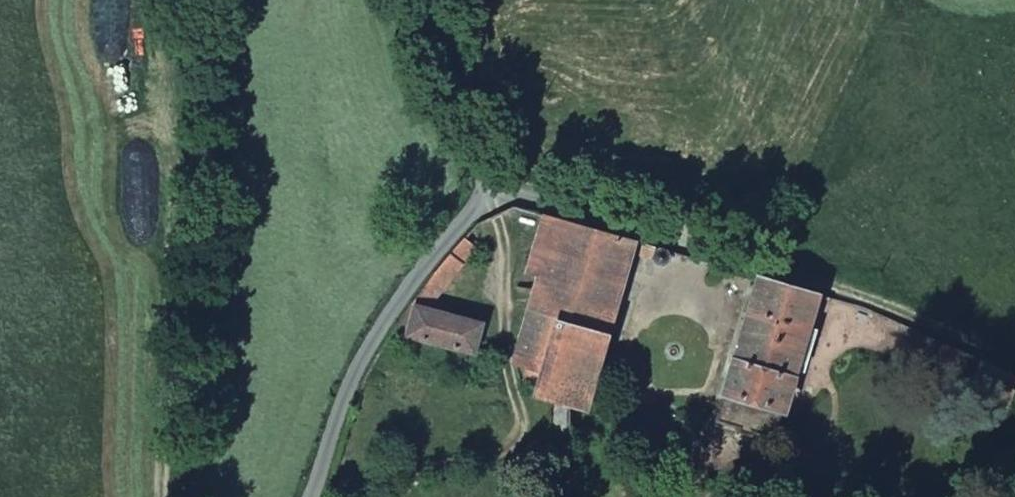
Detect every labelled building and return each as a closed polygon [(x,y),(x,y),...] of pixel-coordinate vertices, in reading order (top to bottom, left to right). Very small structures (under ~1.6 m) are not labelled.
[(632,251),(536,222),(520,276),(541,282),(566,290),(537,387),(534,386),(530,402),(580,416),(632,251)] [(471,231),(445,258),(458,267),(480,245),(471,231)] [(445,258),(396,331),(474,357),(483,329),(432,312),(458,267),(445,258)] [(541,282),(520,276),(515,293),(536,299),(541,282)] [(522,382),(534,386),(537,387),(566,290),(541,282),(536,299),(513,370),(525,372),(522,382)] [(816,304),(751,286),(708,428),(728,434),(728,439),(752,446),(754,441),(775,447),(816,304)]
